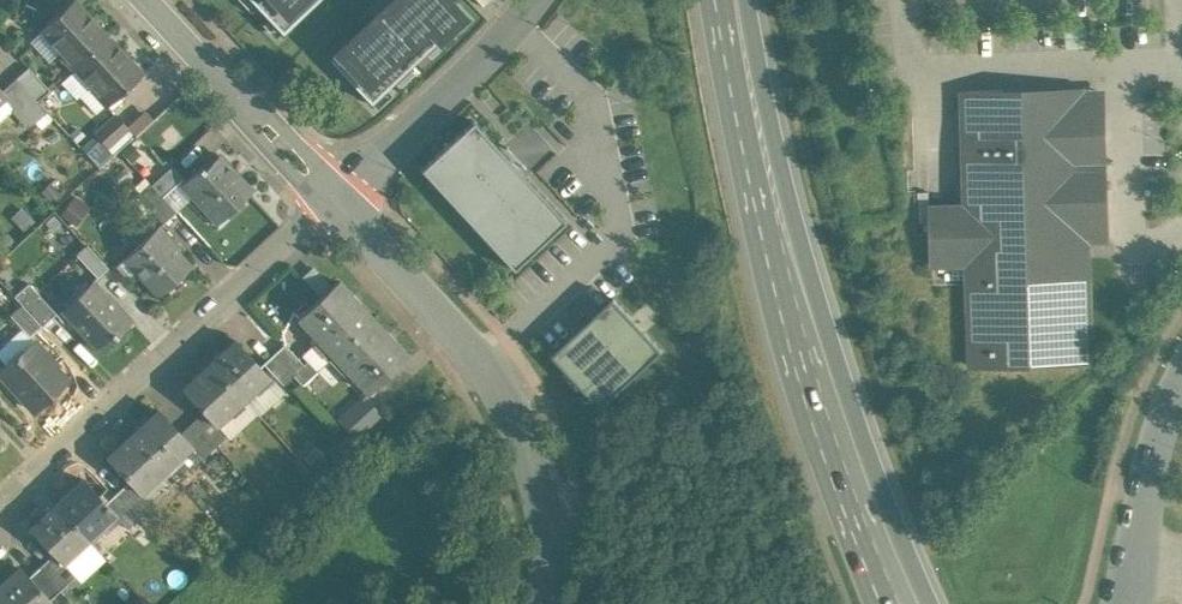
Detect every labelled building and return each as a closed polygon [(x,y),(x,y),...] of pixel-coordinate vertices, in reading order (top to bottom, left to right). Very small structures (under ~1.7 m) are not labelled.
[(75,0),(71,0),(40,28),(60,49),(58,52),(72,68),(75,65),(107,35),(75,0)] [(282,33),(316,0),(251,0),(282,33)] [(330,52),(333,55),(330,59),(370,102),(434,43),(437,45),(469,16),(454,0),(387,0),(330,52)] [(107,35),(75,65),(94,87),(92,89),(107,105),(142,73),(107,35)] [(49,89),(28,66),(15,78),(17,80),(36,100),(49,89)] [(36,100),(17,80),(4,91),(6,93),(24,112),(36,100)] [(1085,89),(963,93),(966,205),(932,206),(933,246),(934,265),(968,263),(971,365),(1092,361),(1090,298),(1089,239),(1107,239),(1103,92),(1085,92),(1085,89)] [(116,113),(94,133),(106,146),(128,126),(116,113)] [(564,220),(472,121),(421,168),(513,268),(564,220)] [(218,154),(203,168),(200,165),(181,183),(217,222),(251,189),(218,154)] [(172,164),(151,183),(161,195),(182,175),(172,164)] [(161,195),(151,183),(134,200),(158,226),(175,210),(161,195)] [(235,213),(232,209),(213,225),(238,253),(275,220),(254,196),(235,213)] [(179,248),(158,226),(124,257),(159,294),(190,265),(177,250),(179,248)] [(107,266),(86,244),(76,253),(97,276),(107,266)] [(92,280),(61,309),(99,351),(132,320),(115,302),(114,304),(92,280)] [(372,317),(337,280),(298,316),(333,353),(372,317)] [(56,312),(28,282),(14,296),(22,304),(42,325),(56,312)] [(42,325),(22,304),(11,315),(30,336),(42,325)] [(407,355),(372,317),(333,353),(368,391),(407,355)] [(269,375),(235,339),(211,362),(244,398),(269,375)] [(0,370),(0,373),(34,410),(67,380),(56,367),(58,366),(33,340),(0,370)] [(304,363),(284,343),(274,353),(293,373),(304,363)] [(293,373),(274,353),(264,363),(283,383),(293,373)] [(304,363),(293,373),(302,383),(316,369),(308,360),(304,363)] [(244,398),(211,362),(182,388),(203,410),(216,424),(216,423),(244,398)] [(366,398),(341,421),(352,433),(377,411),(366,398)] [(180,432),(159,409),(133,433),(165,468),(190,445),(191,444),(180,432)] [(216,424),(203,410),(193,420),(215,445),(227,434),(216,423),(216,424)] [(215,445),(193,420),(180,432),(191,444),(190,445),(202,457),(215,445)] [(165,468),(133,433),(107,457),(129,480),(139,492),(140,491),(165,468)] [(105,502),(83,479),(55,505),(86,539),(114,513),(115,513),(105,502)] [(139,492),(129,480),(115,492),(138,516),(152,504),(140,491),(139,492)] [(138,516),(115,492),(105,502),(115,513),(114,513),(127,527),(138,516)] [(86,539),(55,505),(30,528),(53,553),(63,563),(63,562),(79,547),(78,546),(86,539)] [(63,563),(53,553),(39,565),(60,588),(75,575),(63,562),(63,563)] [(60,588),(39,565),(28,575),(49,598),(60,588)] [(20,566),(0,585),(0,601),(3,603),(54,603),(49,598),(28,575),(20,566)]
